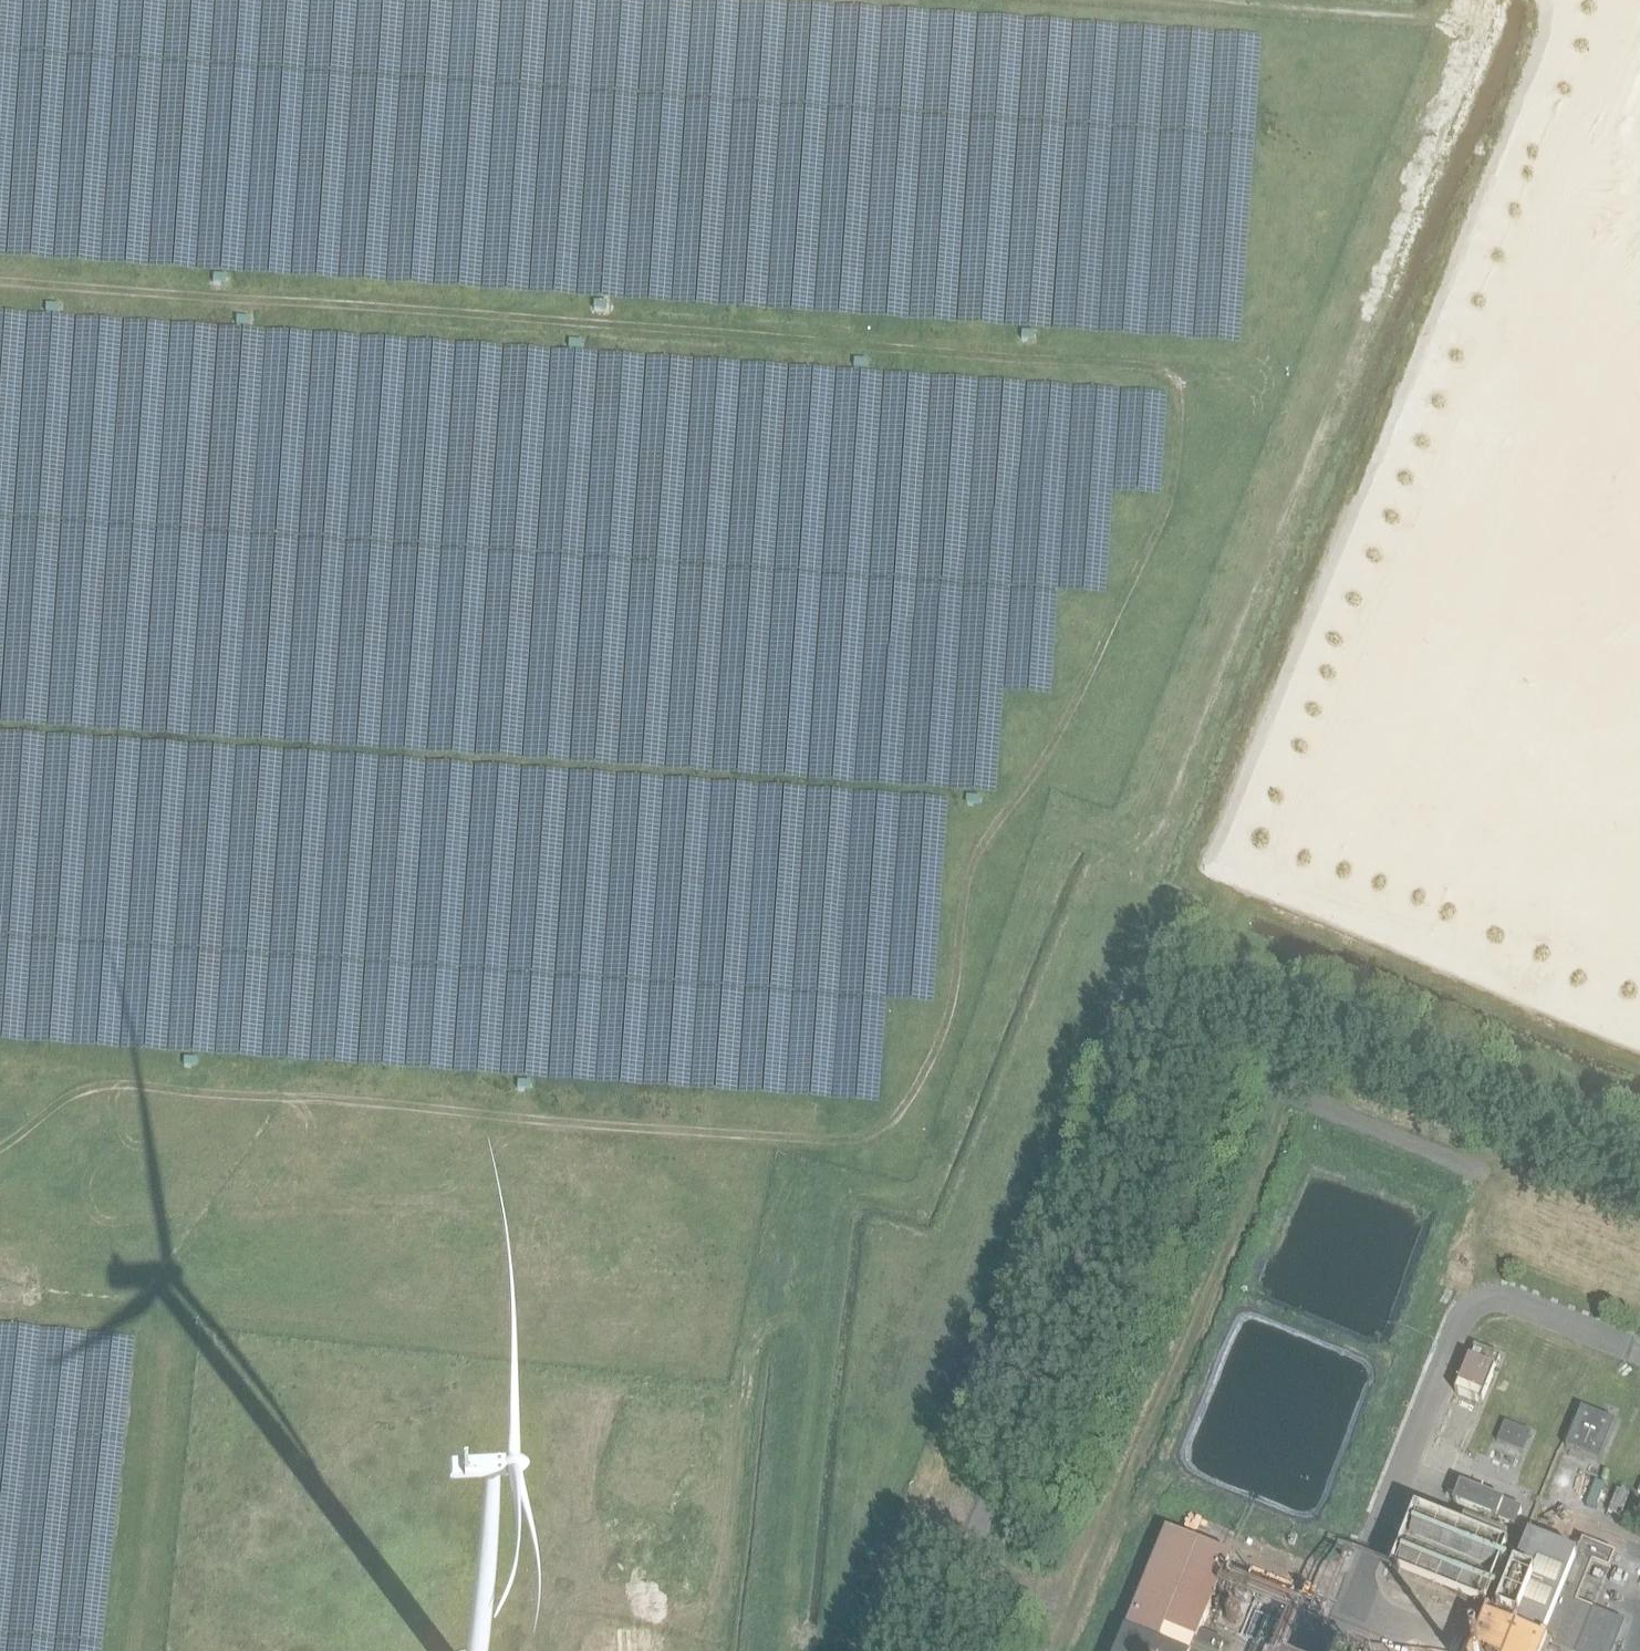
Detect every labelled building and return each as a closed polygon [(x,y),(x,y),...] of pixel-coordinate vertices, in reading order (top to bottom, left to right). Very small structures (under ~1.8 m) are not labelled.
[(224,285),(225,276),(212,275),(212,284),(224,285)] [(605,312),(606,303),(593,302),(593,311),(605,312)] [(56,314),(57,306),(45,305),(44,313),(56,314)] [(247,327),(248,318),(235,317),(235,326),(247,327)] [(1034,341),(1034,333),(1022,332),(1021,341),(1034,341)] [(580,350),(580,342),(568,341),(567,349),(580,350)] [(865,369),(866,361),(853,360),(853,368),(865,369)] [(195,1069),(195,1060),(183,1059),(182,1068),(195,1069)] [(528,1091),(529,1083),(516,1082),(516,1090),(528,1091)] [(1500,1355),(1475,1345),(1456,1392),(1481,1402),(1500,1355)] [(1616,1424),(1582,1409),(1566,1447),(1600,1462),(1616,1424)] [(1531,1433),(1506,1423),(1498,1442),(1523,1453),(1531,1433)] [(1453,1503),(1514,1527),(1522,1507),(1461,1483),(1453,1503)] [(1608,1511),(1620,1515),(1629,1494),(1617,1489),(1608,1511)] [(1462,1530),(1416,1511),(1392,1571),(1484,1609),(1508,1548),(1505,1547),(1508,1538),(1466,1521),(1462,1530)] [(1166,1531),(1118,1650),(1221,1650),(1224,1644),(1200,1635),(1232,1558),(1166,1531)] [(1474,1650),(1544,1650),(1547,1644),(1564,1650),(1614,1650),(1625,1624),(1575,1603),(1592,1563),(1608,1570),(1615,1555),(1583,1542),(1578,1555),(1530,1535),(1495,1620),(1488,1618),(1474,1650)]
